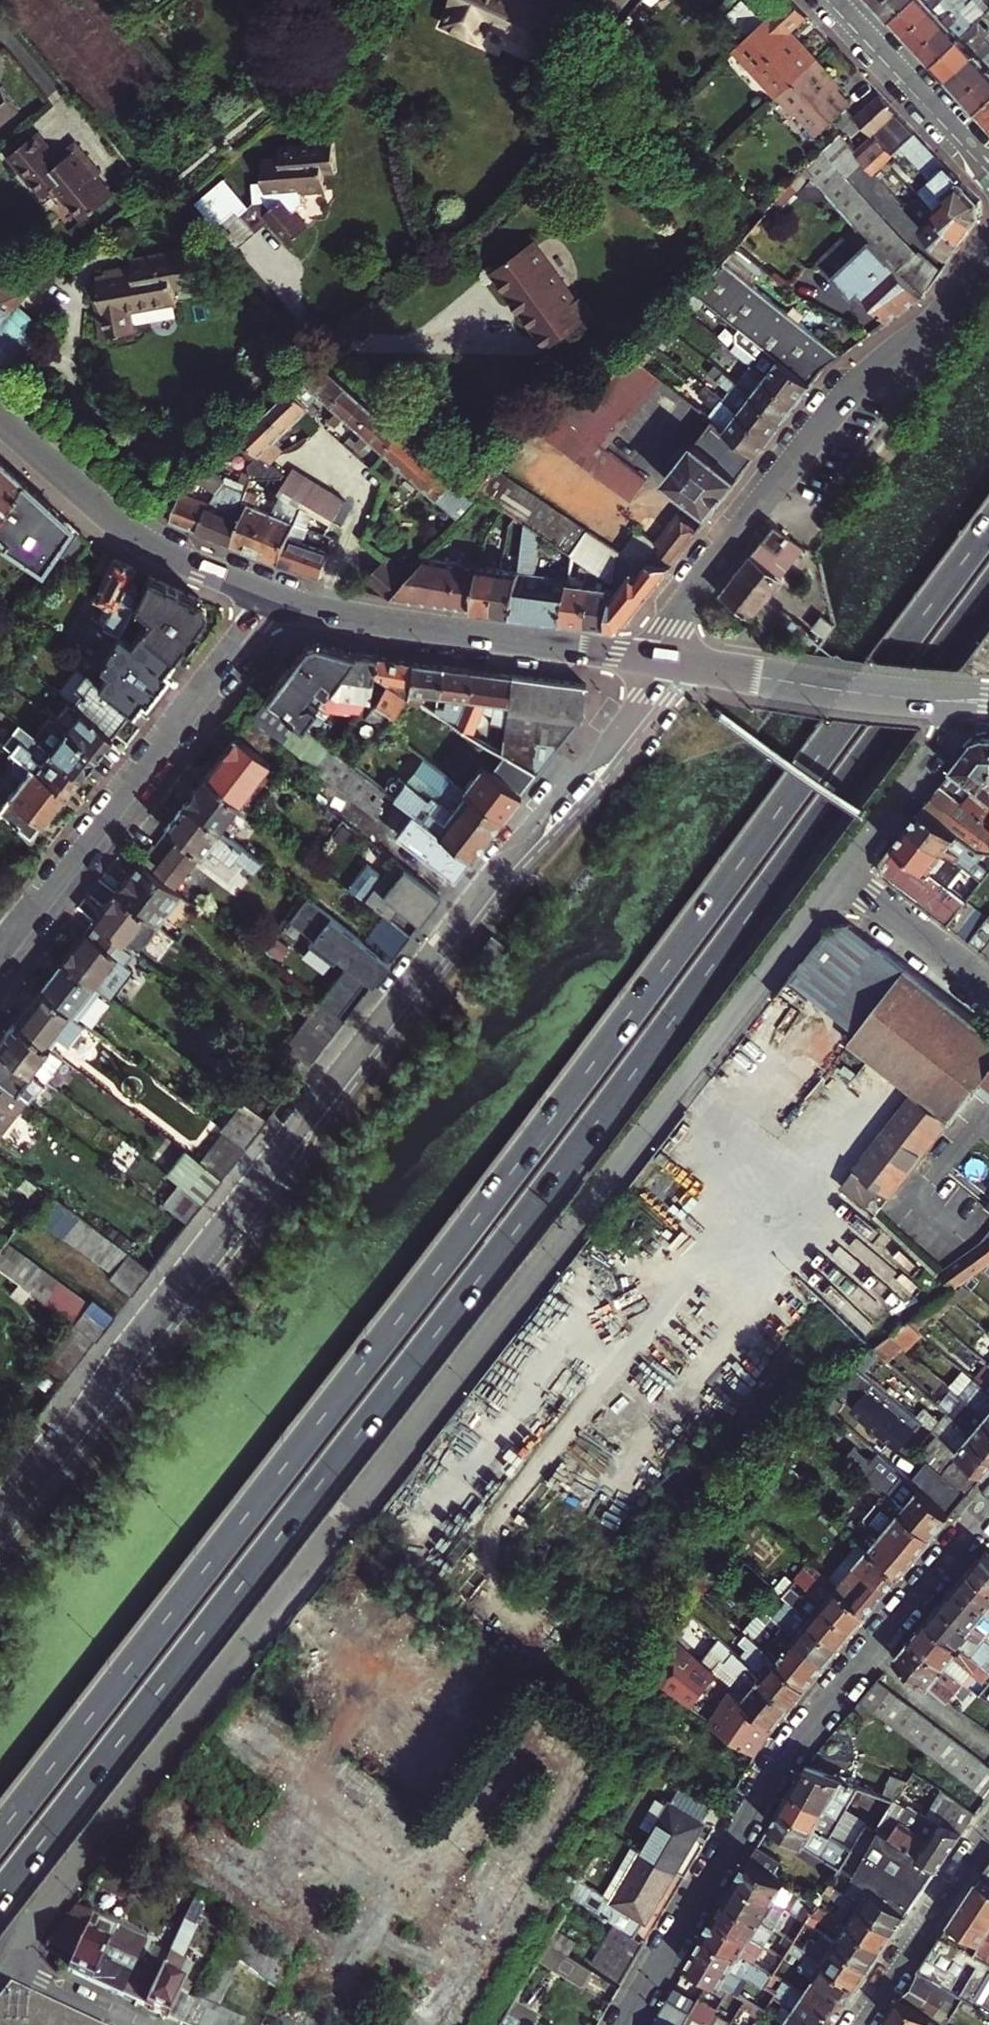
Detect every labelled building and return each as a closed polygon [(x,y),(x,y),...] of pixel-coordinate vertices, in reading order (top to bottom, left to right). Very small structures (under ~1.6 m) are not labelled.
[(535,41),(551,6),(538,0),(457,0),(447,21),(483,38),(491,21),(535,41)] [(818,61),(802,44),(799,48),(787,36),(791,32),(809,16),(794,0),(789,0),(736,49),(780,97),(818,61)] [(893,19),(913,0),(884,0),(879,5),(893,19)] [(907,34),(943,0),(913,0),(893,19),(907,34)] [(920,49),(970,3),(968,0),(963,0),(958,6),(952,0),(943,0),(907,34),(920,49)] [(920,49),(934,63),(975,25),(966,15),(974,7),(970,3),(920,49)] [(975,25),(984,17),(974,7),(966,15),(975,25)] [(978,52),(988,42),(988,23),(984,17),(975,25),(934,63),(949,79),(978,52)] [(799,48),(802,44),(791,32),(787,36),(799,48)] [(983,58),(988,53),(988,42),(978,52),(983,58)] [(988,71),(988,53),(983,58),(978,52),(949,79),(963,95),(988,71)] [(821,134),(852,106),(839,91),(831,83),(835,80),(818,61),(780,97),(796,114),(800,111),(821,134)] [(978,111),(988,100),(988,71),(963,95),(978,111)] [(839,91),(843,88),(835,80),(831,83),(839,91)] [(21,104),(3,82),(1,83),(0,82),(0,122),(21,104)] [(878,135),(900,114),(882,95),(857,118),(875,137),(857,154),(874,173),(889,160),(896,154),(878,135)] [(988,123),(988,100),(978,111),(988,123)] [(896,154),(903,147),(917,133),(900,114),(878,135),(896,154)] [(87,218),(117,193),(100,174),(105,171),(77,138),(68,146),(73,151),(64,157),(60,152),(39,128),(9,154),(20,166),(23,163),(32,174),(47,191),(56,183),(60,189),(68,191),(72,196),(70,198),(87,218)] [(328,182),(325,182),(324,172),(327,172),(327,167),(339,166),(336,140),(283,145),(284,155),(265,156),(267,180),(256,181),(258,199),(263,198),(271,208),(265,213),(271,219),(290,242),(310,225),(296,209),(305,202),(304,191),(329,189),(328,182)] [(60,152),(64,157),(73,151),(68,146),(60,152)] [(981,216),(980,200),(934,151),(919,164),(942,190),(975,225),(981,216)] [(902,275),(916,256),(821,156),(806,171),(770,211),(767,215),(772,220),(801,193),(814,181),(827,195),(872,242),(902,275)] [(29,177),(32,174),(23,163),(20,166),(29,177)] [(241,213),(250,205),(226,177),(197,201),(218,225),(238,208),(241,213)] [(821,201),(827,195),(814,181),(801,193),(807,200),(821,201)] [(70,198),(72,196),(68,191),(60,189),(69,199),(70,198)] [(963,241),(975,225),(942,190),(932,199),(925,191),(921,194),(925,200),(963,241)] [(218,225),(237,248),(271,219),(265,213),(271,208),(263,198),(258,199),(250,205),(241,213),(238,208),(218,225)] [(952,257),(963,241),(925,200),(911,213),(952,257)] [(522,261),(593,324),(632,279),(615,264),(611,269),(557,221),(522,261)] [(787,293),(804,275),(758,225),(736,249),(770,279),(787,293)] [(923,297),(902,275),(872,242),(835,277),(856,299),(863,292),(889,321),(923,297)] [(175,287),(195,284),(190,248),(133,255),(134,262),(120,264),(120,269),(107,271),(98,273),(101,293),(95,294),(101,331),(133,327),(130,306),(177,300),(175,287)] [(842,356),(760,292),(770,279),(736,249),(699,290),(781,360),(812,385),(825,368),(842,356)] [(924,296),(942,271),(918,254),(916,256),(902,275),(923,297),(924,296)] [(36,289),(6,263),(0,270),(0,330),(14,314),(24,303),(36,289)] [(31,318),(27,315),(32,309),(24,303),(14,314),(25,324),(31,318)] [(35,333),(25,324),(14,314),(0,330),(0,344),(14,357),(35,333)] [(863,340),(870,336),(866,329),(859,335),(863,340)] [(602,386),(628,407),(657,371),(635,353),(604,384),(602,386)] [(798,403),(812,385),(781,360),(767,377),(798,403)] [(332,405),(350,385),(322,361),(321,362),(295,386),(294,387),(308,402),(319,392),(321,394),(332,405)] [(771,438),(785,420),(739,382),(719,365),(711,374),(725,386),(732,387),(736,391),(727,401),(771,438)] [(785,420),(798,403),(767,377),(753,365),(739,382),(785,420)] [(666,379),(659,373),(603,440),(610,446),(666,379)] [(254,425),(266,414),(294,387),(295,386),(286,376),(246,415),(254,425)] [(359,428),(377,409),(350,385),(332,405),(339,410),(346,417),(359,428)] [(266,414),(285,433),(311,408),(312,406),(308,402),(294,387),(266,414)] [(317,414),(322,409),(314,402),(321,394),(319,392),(308,402),(312,406),(311,408),(317,414)] [(758,456),(771,438),(727,401),(718,393),(711,401),(721,409),(713,418),(716,420),(758,456)] [(562,407),(553,399),(548,402),(534,420),(545,429),(555,437),(566,446),(576,454),(587,463),(597,472),(608,481),(619,489),(629,498),(640,484),(646,476),(636,468),(626,459),(615,450),(610,446),(603,440),(594,433),(583,424),(573,416),(562,407)] [(385,451),(402,431),(377,409),(359,428),(366,434),(373,440),(385,451)] [(339,425),(346,417),(339,410),(331,418),(339,425)] [(281,453),(273,445),(285,433),(266,414),(254,425),(242,436),(259,454),(261,456),(270,463),(281,453)] [(669,481),(712,515),(758,456),(716,420),(669,481)] [(481,501),(474,495),(402,431),(385,451),(464,521),(481,501)] [(358,442),(365,448),(373,440),(366,434),(358,442)] [(259,454),(248,464),(250,478),(287,476),(270,463),(261,456),(259,454)] [(21,476),(0,457),(0,509),(21,476)] [(213,464),(199,477),(217,490),(209,504),(197,532),(225,543),(236,514),(240,505),(244,493),(224,485),(227,481),(224,478),(213,464)] [(673,567),(677,561),(654,544),(637,531),(620,553),(610,545),(608,547),(497,467),(480,488),(494,499),(505,507),(521,518),(528,523),(542,533),(554,542),(574,556),(592,570),(596,564),(607,549),(617,557),(620,558),(673,567)] [(281,495),(292,501),(305,478),(291,471),(288,476),(279,494),(281,495)] [(80,529),(21,476),(0,509),(0,529),(8,534),(5,540),(52,570),(61,557),(80,529)] [(256,554),(279,563),(290,537),(296,523),(303,507),(306,508),(319,486),(305,478),(292,501),(281,495),(274,513),(272,513),(256,554)] [(313,512),(320,516),(332,494),(319,486),(306,508),(313,512)] [(181,526),(197,532),(209,504),(183,493),(177,492),(172,488),(157,505),(181,526)] [(333,523),(345,501),(332,494),(320,516),(333,523)] [(225,543),(256,554),(272,513),(250,503),(247,508),(244,517),(236,514),(225,543)] [(236,514),(244,517),(247,508),(240,505),(236,514)] [(296,523),(307,527),(313,512),(306,508),(303,507),(296,523)] [(498,519),(514,529),(521,518),(505,507),(498,519)] [(654,544),(677,561),(700,530),(679,513),(654,544)] [(495,613),(515,616),(528,523),(521,518),(514,529),(519,532),(510,559),(505,557),(501,568),(495,613)] [(515,616),(564,623),(574,556),(554,542),(553,550),(558,552),(555,577),(536,574),(542,533),(528,523),(515,616)] [(761,540),(776,552),(788,536),(773,524),(761,540)] [(61,557),(74,565),(92,539),(80,529),(61,557)] [(720,593),(750,616),(803,547),(788,536),(776,552),(761,540),(720,593)] [(279,563),(322,577),(331,553),(290,537),(279,563)] [(588,626),(610,629),(620,558),(617,557),(607,549),(596,564),(588,626)] [(99,567),(109,573),(116,557),(106,553),(99,567)] [(564,623),(588,626),(596,564),(592,570),(574,556),(564,623)] [(128,615),(136,600),(137,598),(132,595),(137,585),(128,580),(135,566),(116,557),(109,573),(98,595),(115,603),(110,613),(104,611),(82,655),(92,660),(100,665),(102,662),(128,615)] [(616,630),(626,627),(673,567),(620,558),(610,629),(616,630)] [(392,600),(453,608),(459,563),(429,559),(408,581),(392,599),(392,600)] [(390,599),(392,599),(408,581),(385,560),(367,579),(390,599)] [(453,608),(475,611),(481,565),(459,563),(453,608)] [(475,611),(495,613),(501,568),(481,565),(475,611)] [(201,627),(197,625),(205,613),(203,598),(150,574),(137,598),(136,600),(148,610),(138,623),(176,652),(185,641),(188,643),(201,627)] [(168,669),(165,666),(176,652),(138,623),(128,615),(102,662),(108,669),(100,680),(133,706),(143,694),(147,697),(168,669)] [(302,724),(329,688),(355,652),(354,652),(316,641),(307,645),(297,657),(267,696),(302,724)] [(329,688),(371,701),(378,655),(355,652),(329,688)] [(408,697),(409,689),(412,661),(378,655),(371,701),(362,712),(362,713),(383,729),(386,726),(408,697)] [(88,671),(94,676),(100,665),(92,660),(86,669),(88,671)] [(409,689),(438,693),(441,665),(412,661),(409,689)] [(455,724),(470,696),(473,669),(441,665),(438,693),(450,694),(446,711),(443,717),(455,724)] [(490,700),(509,702),(513,675),(473,669),(470,696),(455,724),(465,730),(472,716),(481,698),(490,700)] [(74,702),(113,732),(133,706),(100,680),(94,676),(88,671),(77,685),(84,690),(74,702)] [(579,720),(582,720),(587,685),(513,675),(509,702),(505,726),(500,750),(522,763),(538,772),(579,720)] [(70,699),(74,702),(84,690),(77,685),(68,697),(70,699)] [(362,712),(371,701),(329,688),(302,724),(312,731),(334,701),(362,712)] [(98,751),(113,732),(74,702),(70,699),(55,718),(98,751)] [(500,750),(505,726),(509,702),(490,700),(485,724),(472,716),(465,730),(500,750)] [(83,771),(98,751),(55,718),(40,738),(45,741),(83,771)] [(37,750),(45,741),(40,738),(36,735),(26,727),(19,736),(37,750)] [(455,878),(472,858),(384,789),(355,765),(334,749),(312,731),(300,751),(317,763),(316,767),(331,769),(330,778),(344,779),(343,788),(356,789),(355,798),(369,799),(368,808),(382,809),(381,819),(394,819),(393,827),(406,828),(405,838),(418,839),(417,848),(431,849),(430,858),(455,878)] [(206,775),(260,817),(290,778),(236,735),(206,775)] [(67,792),(83,771),(45,741),(37,750),(19,736),(10,748),(14,751),(67,792)] [(988,812),(988,736),(985,736),(976,739),(943,782),(986,816),(988,812)] [(31,837),(67,792),(14,751),(12,754),(12,755),(17,759),(13,775),(14,775),(18,776),(24,780),(0,811),(0,813),(31,837)] [(464,787),(503,817),(538,772),(522,763),(507,782),(482,764),(464,787)] [(330,778),(331,769),(316,767),(330,778)] [(491,832),(503,817),(464,787),(443,770),(432,786),(491,832)] [(472,858),(491,832),(432,786),(415,773),(408,783),(406,782),(404,783),(404,781),(402,779),(401,778),(399,777),(397,777),(395,777),(393,777),(392,778),(390,778),(389,780),(388,781),(387,782),(387,784),(387,786),(384,789),(472,858)] [(239,844),(260,817),(206,775),(185,801),(239,844)] [(343,788),(344,779),(330,778),(343,788)] [(986,816),(943,782),(924,806),(981,849),(988,850),(988,818),(986,816)] [(355,799),(355,798),(356,789),(343,788),(355,799)] [(368,809),(368,808),(369,799),(355,798),(355,799),(368,809)] [(249,852),(239,844),(185,801),(167,825),(176,832),(198,850),(202,852),(210,842),(236,863),(239,859),(254,871),(262,861),(249,852)] [(981,849),(924,806),(912,823),(960,859),(984,878),(988,871),(988,850),(981,849)] [(368,809),(381,819),(382,809),(368,808),(368,809)] [(239,844),(249,852),(271,825),(260,817),(239,844)] [(393,828),(393,827),(394,819),(381,819),(393,828)] [(951,870),(960,859),(912,823),(897,842),(949,882),(956,873),(951,870)] [(393,828),(405,838),(406,828),(393,827),(393,828)] [(176,832),(148,867),(150,868),(170,885),(198,850),(176,832)] [(405,838),(417,848),(418,839),(405,838)] [(968,899),(969,898),(949,882),(897,842),(883,859),(885,873),(950,924),(968,899)] [(417,848),(430,858),(431,849),(417,848)] [(442,894),(395,859),(384,874),(366,899),(391,918),(399,907),(421,923),(442,894)] [(160,924),(183,895),(170,885),(150,868),(148,867),(140,861),(117,890),(148,914),(155,920),(160,924)] [(348,886),(366,899),(384,874),(366,861),(348,886)] [(135,930),(148,914),(117,890),(96,918),(126,942),(135,930)] [(367,981),(372,985),(390,962),(365,941),(308,897),(290,921),(346,965),(367,981)] [(950,924),(960,932),(978,908),(968,899),(950,924)] [(971,940),(988,917),(978,908),(960,932),(971,940)] [(135,930),(142,937),(155,920),(148,914),(135,930)] [(365,941),(390,962),(411,936),(385,916),(365,941)] [(984,950),(988,943),(988,917),(971,940),(984,950)] [(95,985),(96,986),(119,957),(127,963),(137,951),(126,942),(96,918),(63,960),(95,985)] [(988,1070),(988,1030),(850,923),(833,925),(779,994),(801,1012),(815,994),(859,1029),(849,1041),(951,1120),(984,1077),(988,1070)] [(505,944),(494,935),(472,963),(484,972),(505,944)] [(71,1010),(74,1012),(95,985),(63,960),(42,987),(71,1010)] [(367,981),(346,965),(321,997),(342,1013),(367,981)] [(53,1032),(71,1010),(42,987),(18,1019),(46,1041),(53,1032)] [(297,1032),(321,1051),(344,1021),(320,1003),(297,1032)] [(53,1032),(69,1045),(87,1023),(74,1012),(71,1010),(53,1032)] [(64,1056),(46,1041),(18,1019),(0,1042),(0,1043),(46,1079),(53,1069),(64,1056)] [(312,1062),(321,1051),(297,1032),(288,1043),(312,1062)] [(46,1079),(0,1043),(0,1077),(27,1097),(30,1100),(47,1080),(46,1079)] [(303,1074),(312,1062),(288,1043),(279,1055),(303,1074)] [(47,1080),(51,1083),(59,1074),(53,1069),(46,1079),(47,1080)] [(1,1131),(27,1097),(0,1077),(0,1130),(1,1131)] [(863,1204),(875,1213),(947,1120),(914,1094),(842,1188),(863,1204)] [(224,1130),(246,1147),(268,1120),(242,1100),(220,1127),(224,1130)] [(198,1163),(220,1180),(246,1147),(224,1130),(198,1163)] [(180,1184),(203,1203),(220,1180),(198,1163),(183,1150),(165,1173),(180,1184)] [(164,1204),(188,1222),(203,1203),(180,1184),(164,1204)] [(40,1218),(61,1233),(75,1214),(55,1198),(40,1218)] [(875,1213),(863,1204),(845,1228),(857,1238),(875,1213)] [(61,1233),(71,1241),(86,1222),(75,1214),(61,1233)] [(71,1241),(81,1249),(96,1230),(86,1222),(71,1241)] [(81,1249),(91,1256),(106,1237),(96,1230),(81,1249)] [(982,1242),(940,1272),(954,1291),(988,1265),(988,1232),(982,1242)] [(91,1256),(102,1264),(116,1245),(106,1237),(91,1256)] [(3,1269),(19,1247),(8,1239),(0,1250),(0,1267),(3,1269)] [(114,1273),(120,1265),(128,1254),(116,1245),(102,1264),(114,1273)] [(3,1269),(13,1277),(29,1255),(19,1247),(3,1269)] [(141,1282),(150,1271),(128,1254),(120,1265),(141,1282)] [(13,1277),(23,1284),(39,1262),(29,1255),(13,1277)] [(23,1284),(33,1291),(49,1270),(39,1262),(23,1284)] [(132,1293),(141,1282),(120,1265),(114,1273),(110,1278),(132,1293)] [(33,1291),(43,1299),(59,1278),(49,1270),(33,1291)] [(43,1299),(54,1307),(70,1286),(59,1278),(43,1299)] [(54,1307),(63,1314),(80,1293),(70,1286),(54,1307)] [(75,1323),(84,1311),(91,1302),(80,1293),(63,1314),(71,1320),(75,1323)] [(105,1328),(115,1316),(93,1300),(91,1302),(84,1311),(105,1328)] [(97,1339),(105,1328),(84,1311),(75,1323),(96,1338),(97,1339)] [(48,1350),(73,1368),(96,1338),(75,1323),(71,1320),(48,1350)] [(887,1360),(922,1337),(913,1323),(878,1346),(887,1360)] [(64,1379),(73,1368),(48,1350),(40,1360),(64,1379)] [(925,1423),(876,1383),(854,1410),(903,1449),(925,1423)] [(842,1406),(832,1397),(825,1408),(834,1416),(842,1406)] [(983,1403),(979,1400),(974,1405),(988,1417),(988,1397),(983,1403)] [(964,1425),(988,1446),(988,1417),(974,1405),(971,1403),(961,1414),(958,1411),(953,1416),(964,1425)] [(70,1468),(92,1485),(132,1434),(110,1417),(70,1468)] [(964,1425),(955,1436),(937,1420),(931,1427),(962,1453),(987,1473),(988,1471),(988,1446),(964,1425)] [(953,1515),(912,1481),(879,1453),(873,1461),(856,1447),(845,1459),(887,1494),(936,1535),(953,1515)] [(987,1473),(962,1453),(944,1473),(970,1494),(987,1473)] [(930,1461),(912,1481),(953,1515),(970,1494),(944,1473),(930,1461)] [(904,1573),(936,1535),(887,1494),(879,1502),(897,1518),(886,1531),(874,1521),(861,1537),(864,1540),(904,1573)] [(864,1540),(832,1579),(872,1612),(904,1573),(864,1540)] [(972,1569),(988,1584),(988,1555),(986,1552),(972,1569)] [(958,1586),(988,1612),(988,1584),(972,1569),(958,1586)] [(827,1603),(858,1628),(872,1612),(832,1579),(828,1576),(822,1582),(808,1570),(799,1580),(827,1603)] [(944,1602),(988,1640),(988,1612),(958,1586),(944,1602)] [(844,1645),(858,1628),(827,1603),(822,1610),(805,1595),(796,1605),(844,1645)] [(844,1645),(796,1605),(791,1611),(780,1602),(771,1613),(776,1617),(830,1662),(844,1645)] [(930,1619),(985,1664),(988,1659),(988,1640),(944,1602),(930,1619)] [(830,1662),(776,1617),(757,1640),(810,1685),(830,1662)] [(930,1619),(914,1638),(967,1683),(975,1673),(987,1682),(988,1680),(988,1668),(985,1664),(930,1619)] [(810,1685),(757,1640),(753,1637),(739,1654),(796,1702),(810,1685)] [(703,1662),(675,1638),(657,1682),(760,1749),(765,1741),(778,1725),(746,1698),(703,1662)] [(914,1638),(898,1658),(950,1701),(958,1692),(967,1699),(975,1689),(967,1683),(914,1638)] [(796,1702),(739,1654),(722,1640),(714,1650),(745,1676),(742,1679),(754,1689),(746,1698),(778,1725),(796,1702)] [(987,1797),(988,1795),(988,1765),(880,1680),(863,1700),(987,1797)] [(794,1789),(829,1810),(837,1815),(842,1818),(848,1805),(858,1784),(857,1784),(808,1765),(794,1789)] [(857,1784),(858,1784),(898,1799),(910,1783),(865,1765),(857,1784)] [(643,1853),(677,1872),(705,1823),(704,1823),(714,1806),(682,1788),(643,1853)] [(794,1789),(784,1807),(818,1828),(829,1810),(794,1789)] [(879,1827),(940,1867),(959,1839),(975,1815),(942,1791),(927,1817),(917,1831),(899,1820),(907,1808),(897,1801),(880,1825),(879,1827)] [(909,1912),(940,1867),(879,1827),(880,1825),(848,1805),(842,1818),(833,1837),(855,1851),(843,1870),(851,1875),(864,1883),(909,1912)] [(784,1807),(773,1825),(841,1868),(843,1870),(855,1851),(833,1837),(828,1834),(818,1828),(784,1807)] [(828,1834),(833,1837),(842,1818),(837,1815),(828,1834)] [(132,1859),(138,1851),(126,1842),(120,1850),(132,1859)] [(634,1847),(605,1896),(584,1883),(575,1900),(625,1930),(637,1937),(646,1920),(648,1921),(677,1872),(643,1853),(634,1847)] [(784,1861),(760,1847),(752,1861),(775,1874),(784,1861)] [(775,1874),(752,1861),(741,1879),(777,1900),(788,1882),(775,1874)] [(953,1919),(985,1938),(988,1932),(988,1865),(953,1919)] [(829,1887),(839,1893),(851,1875),(843,1870),(841,1868),(829,1887)] [(741,1879),(729,1898),(778,1927),(790,1907),(777,1900),(741,1879)] [(185,1924),(185,1923),(193,1906),(198,1897),(180,1883),(165,1914),(185,1924)] [(864,1883),(852,1902),(897,1930),(909,1912),(864,1883)] [(842,1907),(836,1917),(885,1949),(897,1930),(852,1902),(839,1893),(829,1887),(826,1892),(842,1907)] [(201,1913),(207,1904),(198,1897),(193,1906),(201,1913)] [(729,1898),(719,1916),(755,1937),(768,1945),(778,1927),(729,1898)] [(809,1902),(801,1914),(810,1919),(817,1907),(809,1902)] [(196,1929),(201,1913),(193,1906),(185,1923),(196,1929)] [(885,1949),(836,1917),(818,1906),(817,1907),(810,1919),(807,1924),(815,1930),(820,1922),(841,1936),(836,1943),(873,1967),(885,1949)] [(67,1970),(122,1996),(142,1953),(147,1941),(92,1915),(67,1970)] [(708,1934),(744,1955),(755,1937),(719,1916),(716,1921),(708,1934)] [(944,1933),(970,1949),(988,1959),(988,1960),(988,1932),(985,1938),(953,1919),(944,1933)] [(145,2007),(183,2024),(194,2001),(179,1994),(190,1970),(182,1966),(185,1961),(181,1960),(196,1929),(185,1923),(185,1924),(162,1972),(145,2007)] [(234,1972),(239,1961),(249,1968),(260,1945),(231,1923),(212,1962),(234,1972)] [(815,1930),(807,1924),(798,1938),(795,1944),(804,1949),(816,1930),(815,1930)] [(647,1943),(637,1937),(625,1930),(618,1943),(639,1955),(647,1943)] [(580,1944),(558,1931),(551,1944),(572,1956),(580,1944)] [(944,1933),(919,1969),(948,1986),(970,1949),(944,1933)] [(690,1964),(714,1978),(730,1989),(736,1993),(747,1975),(755,1979),(755,1978),(767,1986),(768,1984),(785,1995),(787,1992),(792,1985),(783,1979),(776,1974),(767,1968),(744,1955),(708,1934),(690,1964)] [(798,1938),(790,1934),(786,1941),(794,1945),(795,1944),(798,1938)] [(827,1937),(815,1956),(860,1985),(873,1967),(836,1943),(827,1937)] [(639,1955),(618,1943),(611,1955),(632,1968),(639,1955)] [(596,1971),(572,1956),(551,1944),(545,1955),(590,1981),(596,1971)] [(260,1945),(249,1968),(259,1976),(270,1952),(260,1945)] [(777,1951),(767,1968),(776,1974),(785,1959),(787,1956),(777,1951)] [(270,1952),(259,1976),(267,1982),(278,1959),(270,1952)] [(122,1996),(145,2007),(162,1972),(149,1966),(153,1958),(142,1953),(122,1996)] [(821,1970),(816,1979),(850,2001),(860,1985),(815,1956),(810,1954),(806,1960),(821,1970)] [(632,1968),(611,1955),(603,1969),(624,1981),(632,1968)] [(267,1982),(277,1990),(288,1967),(278,1959),(267,1982)] [(806,1993),(840,2015),(843,2010),(850,2001),(816,1979),(785,1959),(776,1974),(783,1979),(788,1971),(811,1985),(806,1993)] [(988,1959),(965,1996),(988,2011),(988,1960),(988,1959)] [(212,1962),(207,1973),(229,1983),(234,1972),(212,1962)] [(944,2024),(988,2024),(988,2011),(965,1996),(948,1986),(919,1969),(899,1999),(944,2024)] [(207,1973),(202,1984),(224,1995),(229,1983),(207,1973)] [(714,1978),(709,1985),(727,1996),(730,1989),(714,1978)] [(208,2003),(218,2007),(224,1995),(202,1984),(196,1997),(208,2003)] [(795,2009),(819,2024),(833,2024),(840,2015),(806,1993),(792,1985),(787,1992),(801,2001),(795,2009)] [(727,1996),(715,2015),(725,2020),(732,2008),(741,2013),(749,2000),(736,1993),(730,1989),(727,1996)] [(676,1998),(671,1995),(663,2009),(686,2023),(696,2008),(703,1997),(697,1993),(692,2001),(679,1993),(676,1998)] [(4,1996),(0,2001),(0,2024),(65,2024),(4,1996)] [(208,2003),(196,1997),(194,2001),(183,2024),(184,2024),(197,2024),(208,2003)] [(899,1999),(887,2016),(902,2024),(944,2024),(899,1999)] [(785,2024),(819,2024),(795,2009),(783,2001),(781,2005),(792,2013),(785,2024)] [(208,2003),(197,2024),(212,2024),(219,2008),(218,2007),(208,2003)] [(507,2019),(517,2024),(535,2024),(540,2017),(517,2003),(507,2019)] [(219,2008),(212,2024),(227,2024),(232,2014),(219,2008)] [(696,2008),(686,2023),(685,2024),(710,2024),(714,2018),(696,2008)] [(654,2024),(685,2024),(686,2023),(663,2009),(654,2024)] [(245,2020),(232,2014),(227,2024),(243,2024),(245,2020)] [(882,2024),(902,2024),(887,2016),(882,2024)]
